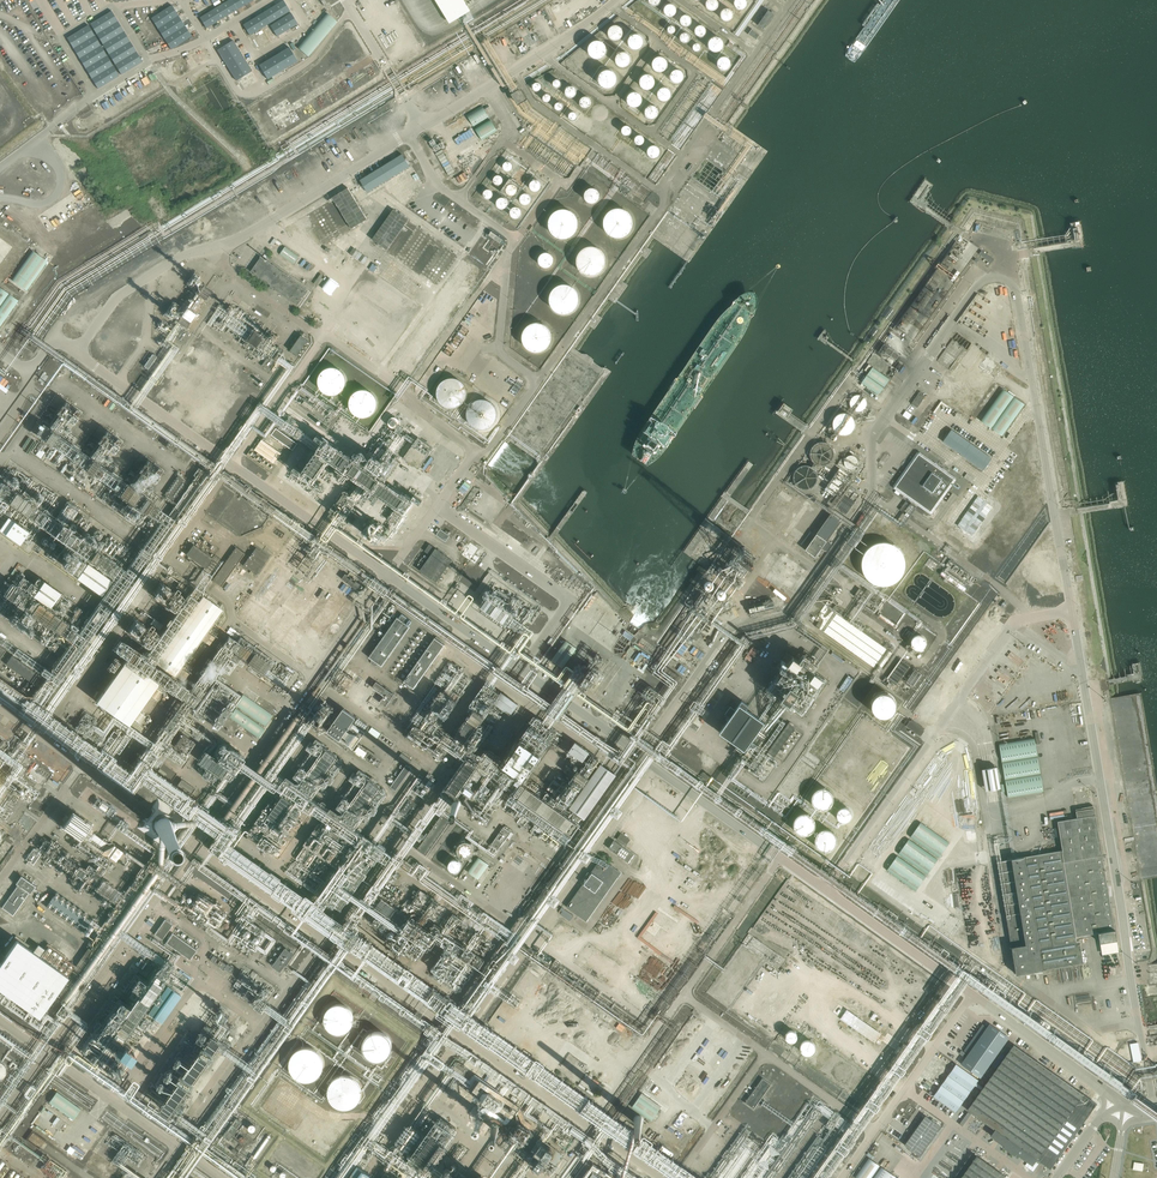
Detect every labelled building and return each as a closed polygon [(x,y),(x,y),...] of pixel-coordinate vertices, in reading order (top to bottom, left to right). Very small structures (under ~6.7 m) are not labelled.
[(200,18),(206,28),(253,0),(229,0),(200,18)] [(284,0),(243,25),(249,35),(290,11),(284,0)] [(450,22),(472,9),(466,0),(436,0),(450,22)] [(719,5),(719,3),(718,1),(717,0),(708,0),(707,1),(706,2),(706,4),(706,5),(706,7),(707,8),(708,10),(710,11),(711,11),(713,11),(715,11),(716,10),(717,9),(718,8),(719,6),(719,5)] [(747,4),(747,2),(746,0),(735,0),(734,1),(734,3),(734,4),(734,6),(735,7),(736,8),(738,9),(739,10),(741,10),(742,10),(744,9),(745,8),(746,7),(747,5),(747,4)] [(171,5),(151,18),(171,49),(191,36),(171,5)] [(675,12),(675,11),(675,9),(674,7),(673,6),(671,6),(670,6),(668,6),(667,7),(666,9),(666,11),(666,12),(667,14),(668,15),(670,15),(671,15),(673,15),(674,14),(675,12)] [(733,17),(733,15),(733,13),(732,11),(731,10),(729,9),(728,9),(726,9),(724,9),(723,10),(722,11),(721,13),(721,15),(721,16),(722,18),(723,19),(724,20),(726,21),(728,21),(729,20),(731,19),(732,18),(733,17)] [(759,25),(764,29),(774,14),(769,10),(759,25)] [(112,11),(90,24),(122,75),(143,62),(112,11)] [(291,13),(270,26),(277,36),(297,24),(291,13)] [(308,56),(337,22),(327,14),(298,48),(308,56)] [(691,23),(691,21),(691,20),(690,18),(689,17),(688,17),(686,17),(685,17),(683,18),(682,19),(682,21),(682,22),(682,24),(683,25),(685,26),(686,26),(688,26),(689,25),(690,24),(691,23)] [(624,32),(624,30),(624,29),(623,27),(622,26),(621,25),(619,24),(618,24),(616,24),(614,25),(613,26),(612,27),(611,29),(611,30),(611,32),(612,33),(613,35),(614,36),(616,36),(618,37),(619,36),(621,36),(622,35),(623,33),(624,32)] [(88,25),(67,38),(98,89),(119,76),(88,25)] [(706,33),(706,32),(706,30),(705,29),(704,28),(702,27),(701,27),(699,27),(698,28),(697,29),(696,30),(696,32),(696,33),(697,35),(698,36),(699,37),(701,37),(702,37),(704,36),(705,35),(706,33)] [(756,40),(760,35),(752,29),(748,35),(756,40)] [(681,37),(681,40),(683,42),(685,43),(687,42),(689,41),(690,39),(690,36),(688,35),(686,34),(684,34),(682,35),(681,37)] [(724,45),(724,44),(724,42),(723,40),(722,39),(721,38),(720,37),(719,36),(717,36),(716,35),(714,36),(712,36),(711,37),(710,38),(709,39),(708,40),(707,42),(707,44),(707,45),(708,47),(709,48),(710,49),(711,50),(712,51),(714,52),(716,52),(717,52),(719,51),(720,50),(721,49),(722,48),(723,47),(724,45)] [(642,44),(642,42),(642,40),(641,39),(640,38),(639,37),(637,36),(636,36),(634,36),(632,37),(631,38),(630,39),(629,40),(629,42),(629,44),(630,45),(631,47),(632,48),(634,48),(636,49),(637,48),(639,48),(640,47),(641,45),(642,44)] [(233,40),(217,50),(236,81),(252,71),(233,40)] [(606,52),(606,51),(606,49),(606,47),(605,46),(604,44),(602,43),(601,42),(599,42),(598,42),(596,42),(594,42),(593,43),(591,44),(590,45),(589,47),(589,48),(588,50),(588,51),(589,53),(589,55),(590,56),(591,57),(593,58),(594,59),(596,59),(598,60),(599,59),(601,59),(602,58),(604,57),(605,55),(606,54),(606,52)] [(694,49),(696,50),(698,51),(700,50),(701,48),(701,46),(700,44),(699,43),(696,43),(695,43),(693,45),(693,47),(694,49)] [(289,48),(259,65),(267,79),(297,61),(289,48)] [(629,61),(630,60),(629,58),(629,57),(628,56),(627,55),(625,54),(623,54),(622,54),(620,55),(619,56),(618,57),(618,58),(617,60),(618,61),(618,63),(619,64),(620,65),(622,66),(624,66),(625,66),(627,65),(628,64),(629,63),(629,61)] [(732,62),(732,60),(732,59),(731,58),(730,57),(729,56),(728,55),(725,54),(723,54),(722,55),(721,55),(719,56),(718,57),(717,58),(717,60),(717,62),(717,63),(717,65),(718,66),(719,67),(721,69),(724,70),(726,69),(727,69),(729,68),(731,66),(731,65),(732,64),(732,62)] [(667,66),(667,65),(667,63),(667,62),(666,60),(665,59),(664,58),(662,58),(661,57),(659,57),(658,57),(656,58),(655,59),(654,60),(653,61),(653,62),(652,64),(652,65),(653,67),(653,68),(654,69),(655,70),(656,71),(658,72),(659,72),(661,72),(662,72),(664,71),(665,70),(666,69),(667,68),(667,66)] [(615,80),(615,78),(615,77),(614,75),(613,74),(611,73),(610,72),(608,71),(606,71),(603,72),(601,73),(600,74),(599,76),(598,77),(598,79),(598,80),(598,82),(599,84),(600,85),(601,86),(602,87),(603,88),(605,89),(607,89),(608,89),(610,88),(612,87),(613,86),(614,85),(615,84),(615,82),(615,80)] [(682,79),(683,77),(682,75),(681,73),(680,72),(678,71),(676,71),(675,72),(673,73),(672,75),(672,77),(672,79),(673,80),(675,81),(676,82),(678,82),(680,81),(681,80),(682,79)] [(562,81),(562,80),(561,78),(560,77),(559,76),(557,75),(555,76),(554,76),(552,78),(552,80),(552,82),(553,84),(554,85),(555,85),(557,85),(559,85),(560,84),(561,82),(562,81)] [(653,84),(653,82),(653,80),(652,79),(651,77),(650,76),(649,76),(647,76),(645,76),(644,76),(642,77),(641,79),(641,80),(641,82),(641,84),(641,85),(642,86),(644,87),(645,88),(647,88),(649,88),(650,87),(651,86),(652,85),(653,84)] [(539,85),(539,83),(538,81),(536,80),(534,80),(533,80),(532,80),(530,81),(529,83),(529,85),(530,87),(531,89),(532,90),(534,90),(536,90),(538,89),(539,87),(539,85)] [(576,91),(576,89),(576,88),(574,86),(572,85),(571,84),(570,84),(568,84),(567,85),(565,86),(564,88),(563,91),(563,93),(564,94),(565,95),(567,97),(569,97),(572,97),(573,97),(574,96),(575,95),(576,94),(576,91)] [(670,96),(670,95),(670,93),(669,91),(668,90),(667,89),(665,89),(664,88),(662,89),(661,90),(659,91),(659,92),(658,94),(658,95),(658,97),(659,98),(661,100),(662,100),(664,101),(665,101),(667,100),(668,99),(669,98),(670,96)] [(549,96),(549,94),(549,93),(548,92),(546,91),(544,91),(543,91),(542,92),(541,93),(540,94),(539,96),(540,98),(540,99),(541,100),(543,101),(545,101),(546,101),(548,100),(549,98),(549,96)] [(641,101),(641,100),(641,98),(640,97),(640,95),(638,94),(637,93),(636,93),(634,93),(633,93),(631,93),(630,94),(629,95),(628,97),(627,98),(627,100),(627,101),(628,103),(629,104),(630,105),(631,106),(633,106),(634,106),(636,106),(637,106),(638,105),(639,104),(640,103),(641,101)] [(592,102),(591,99),(590,97),(588,96),(587,95),(586,95),(583,95),(582,96),(581,97),(580,97),(579,99),(579,101),(579,102),(579,104),(580,105),(580,106),(582,107),(585,108),(587,108),(589,106),(590,105),(591,104),(592,102)] [(562,106),(562,105),(562,104),(561,102),(560,101),(558,101),(557,101),(555,102),(554,103),(553,104),(553,105),(553,107),(554,108),(555,109),(557,110),(559,110),(561,109),(562,108),(562,107),(562,106)] [(606,112),(606,111),(606,109),(605,107),(604,106),(602,105),(600,105),(599,105),(597,105),(595,107),(594,108),(594,109),(593,110),(593,111),(593,114),(594,115),(595,116),(597,118),(599,118),(600,118),(602,118),(603,117),(604,116),(606,114),(606,113),(606,112)] [(482,106),(467,115),(474,127),(489,117),(482,106)] [(657,113),(657,112),(657,110),(657,109),(656,108),(654,107),(653,106),(651,106),(650,106),(648,107),(647,108),(646,109),(646,110),(645,112),(646,113),(646,115),(647,116),(648,117),(650,118),(651,118),(653,118),(654,117),(656,116),(657,115),(657,113)] [(576,116),(575,113),(574,112),(573,111),(571,110),(570,110),(568,110),(566,112),(565,113),(565,115),(565,117),(565,118),(566,119),(568,120),(570,121),(572,121),(574,120),(575,118),(576,116)] [(490,120),(475,129),(482,140),(497,131),(490,120)] [(632,128),(631,126),(631,125),(630,124),(628,122),(626,122),(624,122),(623,122),(621,123),(620,124),(619,126),(619,128),(619,130),(620,132),(621,133),(623,134),(624,134),(625,135),(627,134),(628,134),(630,133),(631,131),(632,130),(632,128)] [(471,129),(455,139),(458,145),(474,135),(471,129)] [(645,137),(645,135),(644,134),(643,132),(641,131),(639,130),(637,131),(636,131),(634,132),(633,134),(632,136),(632,137),(633,139),(633,140),(634,141),(636,143),(637,143),(638,144),(640,143),(641,143),(643,142),(645,140),(645,137)] [(660,148),(660,146),(660,145),(659,144),(658,143),(656,141),(654,141),(652,141),(651,141),(649,142),(648,143),(647,145),(646,146),(646,147),(646,148),(646,150),(647,151),(648,152),(649,154),(650,154),(652,155),(653,155),(654,155),(656,154),(658,153),(659,152),(659,151),(660,150),(660,148)] [(472,154),(466,163),(473,167),(478,158),(472,154)] [(403,155),(361,181),(367,192),(410,167),(403,155)] [(512,167),(512,166),(512,165),(511,163),(509,162),(508,162),(506,162),(504,163),(503,164),(503,166),(503,168),(504,170),(506,171),(507,171),(509,171),(511,170),(511,169),(512,168),(512,167)] [(526,176),(526,175),(525,174),(524,172),(523,171),(521,171),(519,171),(518,172),(517,174),(516,175),(517,177),(518,179),(519,180),(521,180),(523,180),(524,179),(525,177),(526,176)] [(502,180),(502,178),(501,177),(499,176),(497,176),(496,176),(494,177),(494,178),(493,180),(494,182),(495,183),(496,184),(497,184),(499,184),(501,183),(502,182),(502,180)] [(542,185),(541,184),(541,183),(540,181),(538,180),(537,179),(536,179),(534,179),(533,180),(531,181),(530,183),(530,185),(530,187),(531,189),(533,190),(535,191),(537,191),(539,190),(540,190),(541,188),(541,187),(542,185)] [(519,190),(519,187),(518,185),(516,184),(515,184),(513,183),(512,183),(511,184),(509,185),(508,186),(507,187),(507,189),(507,192),(508,193),(508,194),(509,195),(510,195),(513,196),(515,195),(516,195),(517,194),(518,192),(519,191),(519,190)] [(597,202),(598,201),(598,200),(599,199),(600,197),(600,196),(600,194),(599,193),(599,191),(598,190),(597,189),(596,189),(595,188),(593,188),(591,188),(590,188),(588,188),(587,189),(586,190),(585,192),(584,193),(584,195),(584,196),(584,198),(585,200),(586,201),(587,202),(588,203),(590,203),(591,204),(593,204),(594,203),(596,203),(597,202)] [(494,195),(494,194),(494,193),(494,192),(492,190),(491,189),(488,189),(486,190),(485,191),(484,193),(483,195),(484,196),(485,198),(486,199),(487,199),(489,200),(491,199),(492,198),(494,197),(494,195)] [(531,198),(531,196),(530,194),(528,193),(527,192),(526,192),(524,192),(523,193),(522,193),(521,194),(520,195),(520,196),(519,198),(520,199),(520,200),(521,202),(523,203),(524,204),(525,204),(527,204),(528,203),(529,202),(531,201),(531,198)] [(148,199),(159,219),(166,215),(155,195),(148,199)] [(508,203),(508,202),(507,200),(506,198),(505,198),(504,197),(502,197),(500,197),(499,198),(498,199),(497,199),(497,201),(496,202),(496,203),(497,205),(498,207),(499,208),(502,209),(504,208),(506,207),(507,206),(508,204),(508,203)] [(522,212),(521,210),(521,209),(520,208),(518,206),(517,206),(516,206),(514,206),(513,206),(512,207),(511,208),(510,209),(510,210),(510,212),(510,214),(511,216),(513,217),(514,218),(515,218),(517,218),(518,217),(520,216),(521,215),(521,213),(522,212)] [(629,234),(629,233),(631,231),(632,229),(633,226),(633,223),(633,220),(632,217),(630,214),(628,212),(626,210),(624,209),(621,208),(618,208),(615,208),(612,209),(609,211),(607,213),(605,215),(604,218),(603,221),(603,224),(603,226),(604,230),(606,232),(608,234),(610,236),(612,237),(615,238),(618,238),(621,238),(624,237),(626,236),(629,234)] [(372,240),(388,250),(408,219),(392,209),(372,240)] [(578,224),(577,221),(576,218),(575,216),(573,214),(571,212),(568,210),(565,210),(563,210),(559,210),(557,211),(555,212),(553,214),(552,216),(550,218),(549,221),(549,224),(549,227),(550,229),(551,232),(553,234),(555,236),(557,237),(560,238),(563,238),(565,238),(568,237),(571,236),(573,234),(575,232),(576,230),(577,227),(578,224)] [(413,268),(433,237),(417,227),(397,258),(413,268)] [(493,229),(489,234),(500,242),(504,237),(493,229)] [(273,238),(268,244),(280,252),(284,246),(273,238)] [(959,241),(955,247),(960,250),(964,244),(959,241)] [(438,285),(459,254),(443,244),(422,275),(438,285)] [(285,246),(280,255),(294,264),(299,256),(285,246)] [(606,262),(606,261),(605,258),(605,256),(603,254),(601,251),(599,249),(598,249),(595,248),(592,247),(590,247),(588,247),(586,248),(584,249),(582,251),(580,253),(578,255),(577,258),(577,261),(577,264),(578,267),(579,269),(581,272),(584,274),(586,275),(589,275),(591,276),(594,275),(597,275),(599,274),(601,272),(603,269),(605,267),(605,264),(606,262)] [(32,250),(12,278),(27,289),(47,261),(32,250)] [(479,264),(484,267),(492,255),(487,251),(479,264)] [(994,259),(982,251),(979,255),(991,263),(994,259)] [(551,266),(552,265),(553,264),(554,263),(554,261),(554,259),(554,258),(553,256),(552,255),(551,254),(550,253),(547,252),(544,252),(543,253),(541,254),(540,255),(539,256),(539,258),(538,259),(538,261),(539,262),(539,264),(540,265),(541,266),(542,267),(544,268),(545,268),(547,268),(548,268),(550,267),(551,266)] [(271,290),(273,288),(298,305),(308,290),(261,257),(251,271),(270,285),(269,288),(271,290)] [(987,262),(976,257),(974,262),(984,268),(987,262)] [(323,275),(321,273),(314,283),(317,284),(323,275)] [(576,308),(578,305),(579,302),(579,300),(579,297),(578,294),(577,291),(576,289),(573,287),(571,286),(568,284),(566,284),(563,284),(560,284),(557,286),(555,287),(553,289),(551,292),(550,294),(549,297),(549,300),(550,303),(551,306),(553,308),(555,311),(557,312),(560,313),(563,314),(566,314),(569,313),(572,312),(574,310),(576,308)] [(197,293),(206,300),(212,292),(203,285),(197,293)] [(928,292),(931,295),(937,290),(932,285),(929,289),(930,290),(928,292)] [(9,293),(0,287),(0,305),(9,293)] [(19,300),(9,294),(0,307),(0,327),(19,300)] [(186,308),(178,321),(187,326),(195,314),(186,308)] [(527,349),(530,351),(531,351),(533,352),(535,352),(538,352),(542,352),(544,351),(546,349),(548,347),(550,345),(551,342),(552,340),(552,337),(552,334),(551,331),(549,329),(547,326),(545,325),(542,323),(540,322),(537,322),(533,323),(531,324),(528,325),(526,327),(524,330),(523,332),(522,335),(522,338),(522,341),(523,344),(525,347),(527,349)] [(176,339),(183,344),(190,333),(183,328),(176,339)] [(301,335),(290,350),(297,355),(308,340),(301,335)] [(152,354),(144,366),(148,368),(156,357),(152,354)] [(346,382),(346,381),(346,379),(346,376),(344,374),(342,371),(340,369),(338,368),(335,367),(332,367),(330,367),(327,368),(325,369),(323,371),(321,373),(319,375),(318,378),(318,381),(318,384),(319,386),(320,389),(322,391),(324,393),(327,394),(329,395),(332,396),(335,395),(337,395),(340,394),(342,392),(344,389),(345,387),(346,384),(346,382)] [(873,367),(861,383),(879,395),(890,379),(873,367)] [(467,393),(467,392),(466,390),(466,387),(464,384),(462,381),(460,380),(457,378),(454,378),(451,377),(448,378),(446,379),(443,380),(441,382),(439,385),(438,387),(437,390),(437,393),(437,395),(438,398),(440,401),(442,403),(444,405),(447,406),(449,407),(452,407),(455,407),(457,406),(460,405),(462,403),(464,401),(465,398),(466,395),(467,393)] [(937,381),(931,391),(938,395),(943,385),(937,381)] [(1003,389),(980,421),(1001,436),(1024,404),(1003,389)] [(377,404),(377,401),(376,399),(375,396),(373,394),(371,392),(368,391),(366,390),(363,390),(360,390),(358,391),(355,392),(353,394),(351,397),(350,399),(349,402),(349,404),(349,407),(350,409),(351,412),(353,414),(355,416),(357,417),(360,418),(363,419),(366,418),(369,417),(371,416),(373,414),(375,412),(376,410),(377,407),(377,404)] [(917,408),(925,396),(920,392),(912,404),(917,408)] [(866,405),(866,404),(866,402),(865,401),(864,399),(863,398),(862,397),(861,396),(859,396),(858,396),(856,396),(855,396),(853,397),(852,398),(851,399),(850,401),(850,402),(850,404),(850,405),(850,407),(851,408),(852,409),(853,410),(855,411),(856,412),(858,412),(859,412),(861,411),(862,410),(863,409),(864,408),(865,407),(866,405)] [(497,414),(497,411),(496,408),(495,406),(493,403),(491,401),(489,400),(486,399),(483,399),(480,399),(478,399),(474,401),(472,403),(470,405),(468,407),(467,411),(467,413),(467,416),(468,419),(469,422),(471,424),(473,426),(476,428),(478,429),(482,429),(485,429),(487,428),(490,427),(492,425),(495,423),(496,420),(497,417),(497,414)] [(787,418),(793,409),(784,403),(778,411),(787,418)] [(532,410),(522,413),(523,417),(519,418),(520,423),(524,422),(524,423),(528,422),(527,419),(528,419),(527,417),(533,415),(532,410)] [(903,415),(909,419),(912,414),(906,410),(903,415)] [(853,427),(853,425),(853,423),(853,421),(852,419),(851,418),(849,416),(847,415),(845,415),(843,414),(841,414),(839,415),(838,416),(836,417),(835,418),(833,420),(833,422),(832,424),(832,426),(833,428),(833,430),(835,431),(836,433),(838,434),(839,435),(841,435),(843,435),(845,435),(847,435),(849,433),(851,432),(852,431),(853,429),(853,427)] [(157,422),(153,425),(158,431),(162,428),(157,422)] [(294,449),(298,442),(276,428),(272,435),(294,449)] [(952,429),(943,442),(983,470),(992,458),(952,429)] [(275,463),(282,453),(261,438),(253,448),(275,463)] [(832,455),(832,453),(832,451),(831,449),(830,448),(829,446),(827,445),(826,443),(824,443),(822,443),(819,443),(817,443),(816,444),(814,445),(812,447),(811,448),(811,450),(810,452),(810,454),(811,457),(811,458),(812,460),(814,462),(816,463),(817,464),(819,464),(822,464),(824,464),(826,463),(827,462),(829,461),(830,459),(831,457),(832,455)] [(41,458),(46,452),(41,448),(36,454),(41,458)] [(956,480),(917,452),(893,485),(894,489),(929,514),(932,514),(956,480)] [(858,463),(858,462),(858,460),(857,459),(856,458),(855,457),(854,457),(852,457),(851,458),(850,459),(849,460),(848,461),(848,463),(849,464),(850,465),(851,466),(852,467),(854,467),(855,466),(856,466),(857,465),(858,463)] [(816,479),(816,477),(816,475),(816,473),(815,471),(813,470),(812,468),(810,467),(808,466),(806,466),(804,466),(802,467),(800,468),(798,469),(797,470),(796,472),(795,474),(795,476),(795,478),(795,480),(796,482),(797,484),(798,485),(800,487),(802,488),(804,488),(806,488),(808,488),(810,487),(812,486),(813,485),(815,483),(816,481),(816,479)] [(840,468),(825,489),(834,496),(849,475),(840,468)] [(371,493),(379,482),(365,471),(357,482),(371,493)] [(176,476),(164,494),(177,503),(189,485),(176,476)] [(243,510),(243,508),(242,506),(240,505),(239,505),(237,505),(235,506),(234,508),(234,510),(234,511),(235,513),(237,514),(238,514),(240,514),(241,513),(243,512),(243,510)] [(256,518),(255,516),(254,515),(253,513),(251,513),(249,513),(248,514),(248,515),(247,516),(246,518),(247,519),(248,521),(248,522),(249,522),(251,522),(253,522),(254,521),(255,520),(256,518)] [(815,557),(840,521),(830,514),(805,550),(815,557)] [(436,535),(446,541),(450,536),(440,529),(436,535)] [(866,577),(875,583),(886,584),(896,580),(903,572),(906,561),(903,551),(896,542),(885,539),(874,540),(865,546),(860,556),(860,567),(866,577)] [(216,557),(194,542),(187,552),(209,567),(216,557)] [(420,570),(436,582),(453,560),(430,543),(425,551),(431,555),(420,570)] [(269,557),(256,547),(243,565),(256,575),(269,557)] [(236,548),(213,581),(221,587),(244,554),(236,548)] [(113,582),(87,564),(78,580),(103,597),(113,582)] [(270,573),(263,584),(276,592),(283,581),(270,573)] [(369,590),(346,573),(342,579),(365,595),(369,590)] [(38,579),(27,594),(48,608),(58,593),(38,579)] [(713,588),(713,586),(713,584),(712,583),(711,582),(709,582),(707,582),(706,582),(705,584),(704,585),(704,587),(705,588),(706,590),(707,590),(709,591),(711,590),(712,589),(713,588)] [(784,595),(772,587),(767,595),(779,602),(784,595)] [(858,599),(864,591),(859,588),(854,596),(858,599)] [(725,596),(726,594),(725,593),(724,591),(723,590),(722,590),(720,590),(719,591),(718,592),(717,594),(717,595),(718,597),(719,598),(720,598),(722,599),(723,598),(724,597),(725,596)] [(177,679),(227,612),(207,597),(158,666),(177,679)] [(711,604),(712,602),(711,601),(710,600),(709,599),(708,598),(706,598),(705,599),(704,600),(703,602),(703,603),(704,605),(705,606),(706,606),(708,606),(709,606),(710,605),(711,604)] [(750,613),(774,607),(772,600),(748,606),(750,613)] [(827,626),(823,632),(880,670),(892,651),(836,614),(834,617),(831,615),(831,616),(833,617),(827,626)] [(410,627),(397,617),(368,657),(382,666),(410,627)] [(925,644),(925,643),(925,641),(924,640),(923,639),(922,637),(921,637),(920,636),(918,636),(917,636),(915,636),(914,637),(913,638),(912,639),(911,641),(911,642),(911,644),(911,645),(912,647),(913,648),(914,649),(915,649),(917,650),(918,650),(920,650),(921,649),(922,648),(924,647),(924,646),(925,644)] [(224,638),(218,646),(263,675),(272,661),(236,638),(233,644),(224,638)] [(445,645),(435,638),(403,682),(414,689),(445,645)] [(566,640),(551,660),(563,668),(577,648),(566,640)] [(10,654),(3,663),(37,688),(44,678),(10,654)] [(125,661),(96,702),(129,726),(158,683),(125,661)] [(765,692),(797,715),(820,684),(788,661),(765,692)] [(900,661),(889,679),(899,685),(910,666),(900,661)] [(918,671),(909,682),(916,688),(925,676),(918,671)] [(210,677),(189,710),(215,727),(236,693),(210,677)] [(395,694),(376,681),(373,687),(385,695),(380,702),(387,707),(395,694)] [(519,703),(504,692),(495,705),(510,715),(519,703)] [(872,712),(875,714),(878,716),(882,717),(886,717),(890,715),(893,712),(895,709),(896,705),(895,701),(893,697),(890,695),(886,693),(882,692),(878,693),(875,695),(873,698),(871,701),(871,705),(871,708),(872,712)] [(272,715),(243,695),(235,706),(264,726),(272,715)] [(764,722),(739,705),(720,732),(745,749),(764,722)] [(726,714),(731,717),(735,709),(730,706),(726,714)] [(235,708),(229,717),(258,738),(264,729),(235,708)] [(356,717),(344,709),(328,731),(353,750),(365,732),(352,723),(356,717)] [(452,737),(468,746),(482,722),(466,712),(452,737)] [(917,734),(920,736),(924,730),(909,720),(906,726),(909,728),(907,732),(915,737),(917,734)] [(766,753),(775,759),(795,729),(784,721),(775,734),(777,736),(766,753)] [(371,727),(367,734),(379,741),(383,734),(371,727)] [(504,752),(523,766),(541,742),(522,728),(504,752)] [(182,733),(174,745),(182,751),(191,739),(182,733)] [(281,759),(284,760),(287,760),(287,757),(290,756),(292,752),(292,750),(293,750),(297,745),(300,744),(299,739),(296,737),(291,738),(291,741),(286,742),(285,740),(287,737),(283,735),(272,752),(274,754),(277,753),(283,745),(286,745),(292,749),(289,752),(288,750),(284,751),(285,754),(281,759)] [(1035,739),(999,745),(1008,798),(1043,792),(1035,739)] [(576,741),(569,750),(584,761),(590,751),(576,741)] [(355,751),(364,757),(368,752),(359,745),(355,751)] [(305,776),(316,783),(332,759),(321,752),(305,776)] [(416,762),(402,753),(398,758),(406,765),(391,786),(397,790),(416,762)] [(465,758),(445,787),(456,795),(476,765),(465,758)] [(617,774),(601,763),(569,807),(585,818),(617,774)] [(997,766),(982,769),(985,791),(1001,788),(997,766)] [(435,778),(428,773),(415,791),(423,797),(435,778)] [(177,781),(170,792),(182,801),(190,790),(177,781)] [(571,834),(578,824),(519,782),(512,792),(571,834)] [(346,813),(358,819),(373,793),(362,786),(346,813)] [(833,799),(833,797),(833,795),(832,793),(831,791),(830,789),(828,788),(826,787),(824,786),(822,786),(820,786),(818,787),(816,787),(815,789),(813,790),(812,792),(811,794),(811,796),(811,798),(811,800),(812,802),(813,804),(815,805),(816,807),(818,807),(820,808),(822,808),(824,808),(826,807),(828,806),(830,805),(831,803),(832,801),(833,799)] [(145,816),(138,826),(169,848),(176,838),(178,835),(180,832),(189,821),(158,798),(149,810),(147,813),(145,816)] [(419,805),(409,798),(400,811),(409,817),(419,805)] [(263,816),(275,825),(288,808),(277,799),(263,816)] [(108,802),(102,808),(111,817),(117,810),(108,802)] [(838,818),(840,820),(842,822),(845,822),(848,821),(850,820),(851,818),(852,815),(851,812),(850,810),(847,808),(845,808),(842,808),(840,810),(838,812),(838,815),(838,818)] [(997,862),(1016,974),(1084,963),(1080,941),(1077,942),(1076,936),(1098,933),(1102,954),(1119,951),(1102,854),(1094,808),(1076,811),(1077,818),(1058,821),(1063,850),(997,862)] [(62,825),(80,839),(87,838),(91,832),(91,827),(72,812),(62,825)] [(815,825),(816,823),(815,821),(815,819),(814,817),(812,815),(811,814),(809,813),(807,812),(805,812),(803,812),(801,813),(799,813),(797,815),(795,816),(794,818),(794,820),(793,822),(793,824),(794,826),(794,828),(795,830),(797,832),(799,833),(801,834),(803,834),(805,834),(807,834),(809,833),(811,832),(812,831),(814,829),(815,827),(815,825)] [(452,820),(443,814),(417,850),(426,856),(452,820)] [(115,827),(134,837),(136,833),(126,828),(129,822),(120,818),(115,827)] [(512,832),(503,827),(491,846),(499,851),(512,832)] [(836,840),(836,838),(836,837),(835,835),(834,833),(833,831),(831,830),(830,829),(828,829),(826,828),(824,828),(822,829),(820,830),(818,831),(817,832),(816,834),(815,836),(815,838),(815,840),(815,842),(816,844),(817,845),(819,847),(820,848),(822,849),(824,849),(826,849),(828,849),(830,848),(832,847),(833,846),(834,844),(835,842),(836,840)] [(621,833),(617,839),(626,846),(631,839),(621,833)] [(615,838),(609,846),(628,859),(633,851),(615,838)] [(472,851),(472,849),(472,847),(471,846),(470,844),(469,843),(467,843),(466,843),(464,843),(463,843),(461,844),(460,846),(460,847),(459,849),(460,851),(460,852),(461,853),(463,854),(464,855),(466,855),(467,855),(469,854),(470,853),(471,852),(472,851)] [(34,848),(27,858),(35,864),(42,853),(34,848)] [(478,857),(468,872),(479,880),(489,865),(478,857)] [(461,866),(461,864),(461,862),(460,861),(459,860),(458,859),(456,858),(454,858),(453,859),(451,860),(450,861),(449,862),(449,864),(449,866),(450,867),(451,869),(453,870),(454,870),(456,870),(458,870),(459,869),(460,867),(461,866)] [(621,872),(601,858),(566,906),(586,921),(621,872)] [(225,881),(227,879),(205,864),(201,870),(208,875),(210,871),(225,881)] [(36,886),(21,876),(16,884),(17,885),(1,908),(13,916),(29,893),(30,894),(36,886)] [(384,883),(370,902),(399,923),(406,913),(392,903),(399,893),(384,883)] [(112,887),(109,898),(116,900),(119,889),(112,887)] [(719,888),(712,901),(720,905),(726,892),(719,888)] [(235,895),(251,898),(245,901),(246,903),(244,906),(242,905),(236,937),(238,937),(245,955),(251,953),(252,949),(269,953),(277,939),(273,936),(281,933),(285,926),(288,933),(291,932),(294,934),(297,930),(297,927),(269,910),(268,914),(265,913),(264,911),(263,913),(259,913),(258,914),(257,912),(264,909),(265,905),(237,889),(235,895)] [(725,896),(730,901),(738,893),(733,889),(725,896)] [(201,892),(193,903),(216,920),(225,909),(201,892)] [(55,895),(46,907),(77,929),(85,917),(55,895)] [(571,915),(562,908),(559,912),(568,919),(571,915)] [(154,934),(162,940),(173,925),(165,919),(154,934)] [(166,943),(190,960),(197,950),(173,933),(166,943)] [(17,940),(0,965),(0,990),(40,1018),(68,976),(17,940)] [(272,966),(281,972),(294,954),(285,948),(272,966)] [(268,961),(273,965),(282,953),(277,949),(268,961)] [(214,955),(211,960),(224,969),(225,968),(231,973),(234,968),(228,964),(227,965),(214,955)] [(1149,964),(1151,983),(1154,983),(1153,979),(1156,979),(1156,963),(1149,964)] [(324,1020),(327,1027),(333,1031),(340,1032),(347,1030),(353,1025),(355,1018),(353,1011),(349,1005),(342,1002),(335,1002),(328,1006),(324,1013),(324,1020)] [(924,1018),(918,1030),(923,1033),(922,1035),(928,1038),(936,1021),(930,1019),(930,1020),(924,1018)] [(188,1027),(226,1051),(231,1043),(193,1019),(188,1027)] [(987,1026),(961,1062),(981,1076),(1009,1036),(1001,1031),(999,1034),(987,1026)] [(797,1036),(797,1034),(796,1033),(796,1031),(795,1030),(793,1030),(792,1029),(790,1030),(789,1030),(787,1031),(787,1033),(786,1034),(786,1036),(787,1037),(788,1038),(789,1039),(791,1040),(792,1040),(794,1039),(795,1039),(796,1037),(797,1036)] [(363,1048),(366,1055),(372,1060),(379,1061),(386,1059),(391,1053),(393,1046),(392,1039),(387,1033),(381,1030),(373,1031),(367,1035),(363,1041),(363,1048)] [(638,1037),(632,1046),(620,1037),(616,1043),(632,1053),(641,1039),(638,1037)] [(1148,1038),(1149,1046),(1156,1044),(1156,1037),(1148,1038)] [(815,1048),(815,1046),(815,1045),(814,1043),(813,1042),(812,1041),(811,1040),(809,1039),(808,1039),(806,1039),(804,1040),(803,1041),(802,1042),(801,1043),(801,1045),(800,1046),(801,1048),(801,1049),(802,1051),(803,1052),(804,1053),(806,1053),(808,1053),(809,1053),(811,1053),(812,1052),(813,1051),(814,1049),(815,1048)] [(735,1043),(728,1053),(739,1061),(746,1051),(735,1043)] [(1097,1102),(1013,1044),(966,1109),(994,1129),(990,1135),(1004,1145),(1002,1146),(1016,1157),(1018,1155),(1032,1165),(1036,1159),(1049,1169),(1097,1102)] [(291,1060),(292,1069),(298,1076),(306,1080),(315,1077),(322,1071),(323,1062),(320,1053),(313,1048),(303,1047),(295,1052),(291,1060)] [(508,1102),(509,1076),(476,1056),(474,1056),(474,1053),(471,1051),(471,1060),(470,1060),(487,1070),(488,1070),(486,1073),(483,1073),(485,1079),(485,1080),(475,1074),(471,1080),(473,1083),(471,1085),(473,1085),(473,1086),(479,1099),(498,1111),(501,1109),(508,1114),(508,1118),(511,1118),(515,1111),(514,1108),(509,1110),(508,1107),(504,1104),(508,1102)] [(400,1083),(382,1113),(385,1115),(380,1114),(378,1119),(376,1123),(380,1124),(382,1122),(379,1120),(386,1122),(388,1112),(394,1114),(430,1056),(423,1052),(421,1055),(416,1054),(410,1064),(412,1058),(400,1077),(398,1082),(400,1083)] [(189,1066),(212,1081),(218,1073),(195,1057),(189,1066)] [(542,1066),(543,1067),(544,1065),(538,1058),(534,1061),(540,1068),(542,1066)] [(569,1060),(561,1072),(592,1096),(601,1084),(569,1060)] [(956,1065),(933,1097),(956,1113),(978,1081),(956,1065)] [(329,1094),(333,1101),(338,1105),(346,1107),(353,1104),(358,1099),(360,1092),(359,1085),(354,1079),(347,1076),(340,1077),(334,1080),(330,1087),(329,1094)] [(567,1089),(569,1085),(558,1077),(558,1088),(556,1088),(555,1088),(555,1091),(559,1094),(559,1090),(560,1088),(564,1088),(564,1086),(567,1086),(567,1089)] [(763,1078),(745,1103),(754,1109),(771,1085),(763,1078)] [(57,1092),(49,1103),(74,1121),(82,1110),(57,1092)] [(639,1097),(632,1107),(652,1121),(659,1110),(639,1097)] [(577,1098),(572,1102),(579,1110),(581,1108),(578,1104),(580,1102),(577,1098)] [(641,1124),(643,1116),(636,1114),(634,1122),(641,1124)] [(688,1137),(695,1125),(678,1114),(670,1126),(688,1137)] [(223,1137),(229,1141),(243,1122),(237,1118),(223,1137)] [(430,1123),(408,1156),(423,1166),(445,1133),(430,1123)] [(257,1128),(256,1126),(255,1125),(254,1124),(253,1124),(251,1124),(249,1125),(248,1126),(248,1128),(248,1129),(249,1131),(250,1132),(252,1132),(254,1132),(255,1131),(256,1130),(257,1128)] [(39,1146),(44,1139),(32,1131),(28,1138),(39,1146)] [(633,1150),(655,1164),(660,1157),(661,1158),(665,1152),(651,1144),(654,1140),(644,1133),(633,1150)] [(247,1139),(247,1137),(246,1135),(245,1134),(243,1134),(241,1134),(239,1136),(239,1137),(238,1139),(239,1141),(239,1142),(241,1143),(242,1143),(244,1143),(246,1142),(247,1141),(247,1139)] [(962,1143),(947,1134),(920,1177),(940,1177),(962,1143)] [(909,1167),(920,1150),(911,1144),(904,1155),(906,1156),(902,1163),(909,1167)] [(553,1150),(552,1148),(551,1146),(550,1146),(549,1145),(548,1145),(546,1145),(545,1146),(544,1146),(543,1148),(542,1150),(543,1152),(544,1153),(545,1154),(547,1155),(549,1155),(551,1153),(552,1152),(553,1150)] [(122,1147),(114,1161),(130,1170),(129,1172),(132,1174),(135,1170),(125,1164),(128,1160),(125,1158),(129,1151),(122,1147)] [(960,1177),(1003,1177),(1005,1174),(977,1154),(960,1177)] [(544,1162),(544,1160),(543,1158),(542,1158),(541,1157),(539,1156),(538,1156),(536,1157),(534,1159),(533,1161),(534,1163),(535,1165),(536,1166),(538,1167),(540,1167),(542,1166),(543,1164),(544,1163),(544,1162)] [(855,1177),(856,1177),(871,1177),(880,1166),(869,1158),(855,1177)] [(1134,1169),(1143,1171),(1144,1163),(1135,1162),(1134,1169)] [(371,1174),(358,1165),(348,1177),(368,1177),(371,1174)] [(874,1177),(897,1177),(882,1167),(874,1177)]
